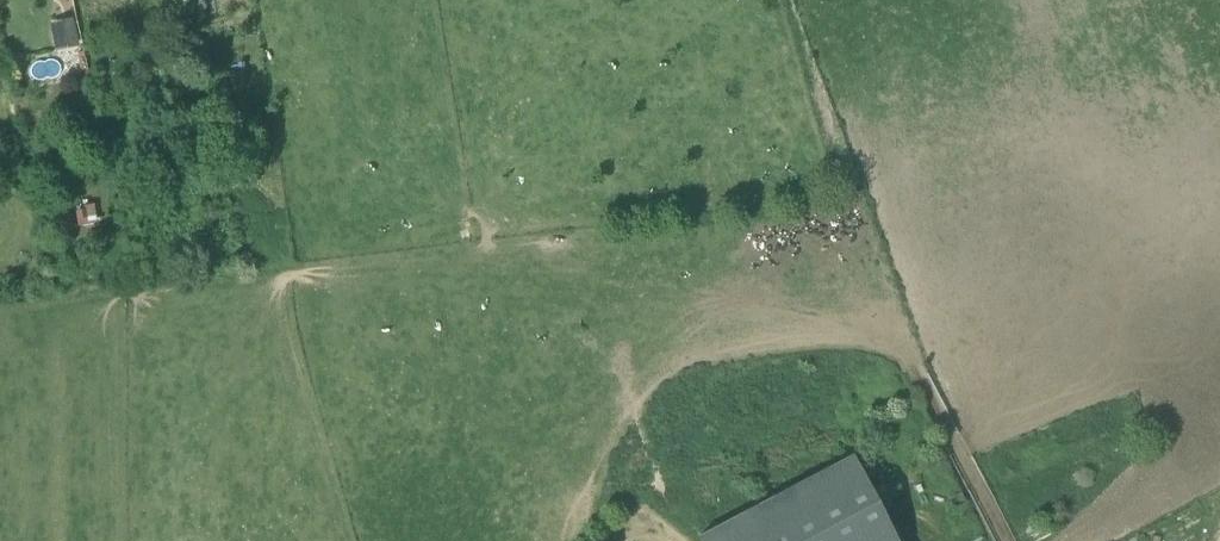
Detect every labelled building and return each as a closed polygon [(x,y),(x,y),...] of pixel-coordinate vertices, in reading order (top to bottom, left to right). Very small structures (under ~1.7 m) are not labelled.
[(73,22),(51,27),(57,55),(80,49),(73,22)] [(853,457),(701,537),(703,540),(897,540),(853,457)]
